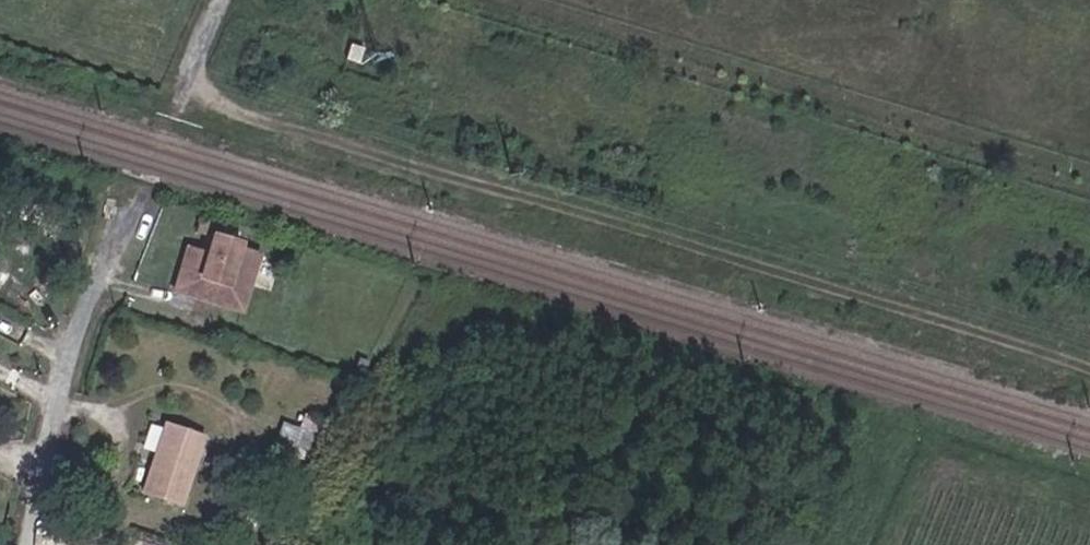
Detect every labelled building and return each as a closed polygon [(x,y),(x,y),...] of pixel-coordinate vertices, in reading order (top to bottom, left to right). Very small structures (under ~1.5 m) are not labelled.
[(174,287),(238,306),(254,250),(229,243),(230,239),(211,234),(206,252),(202,263),(183,258),(174,287)] [(183,258),(202,263),(206,252),(186,246),(183,258)] [(155,501),(192,513),(212,443),(175,432),(155,501)]
